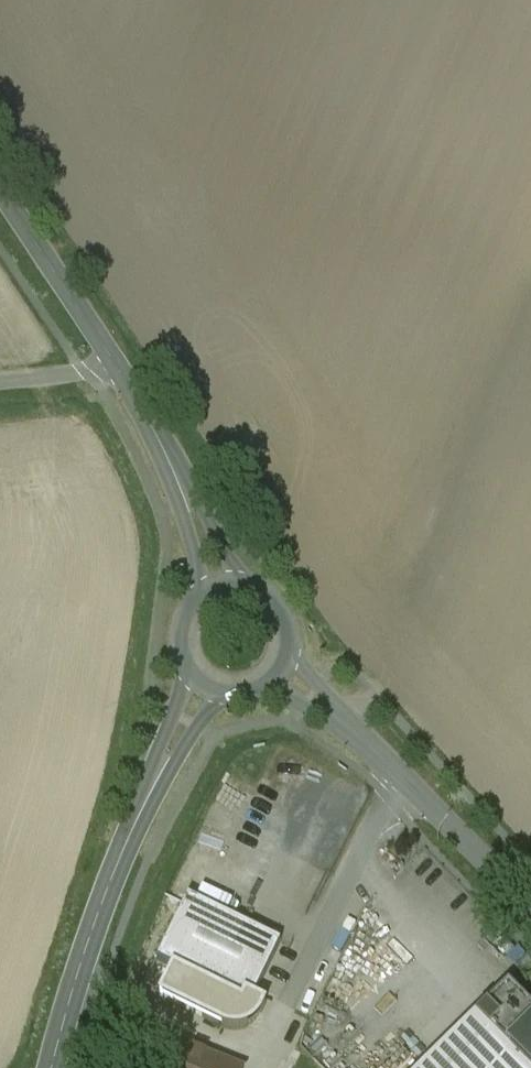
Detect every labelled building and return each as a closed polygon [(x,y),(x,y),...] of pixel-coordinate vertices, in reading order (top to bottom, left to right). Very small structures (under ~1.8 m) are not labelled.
[(281,944),(188,899),(157,962),(250,1007),(281,944)] [(509,986),(475,1018),(525,1067),(530,1067),(530,1008),(509,986)] [(475,1018),(426,1067),(525,1067),(475,1018)] [(151,1036),(140,1063),(151,1067),(233,1067),(151,1036)]
